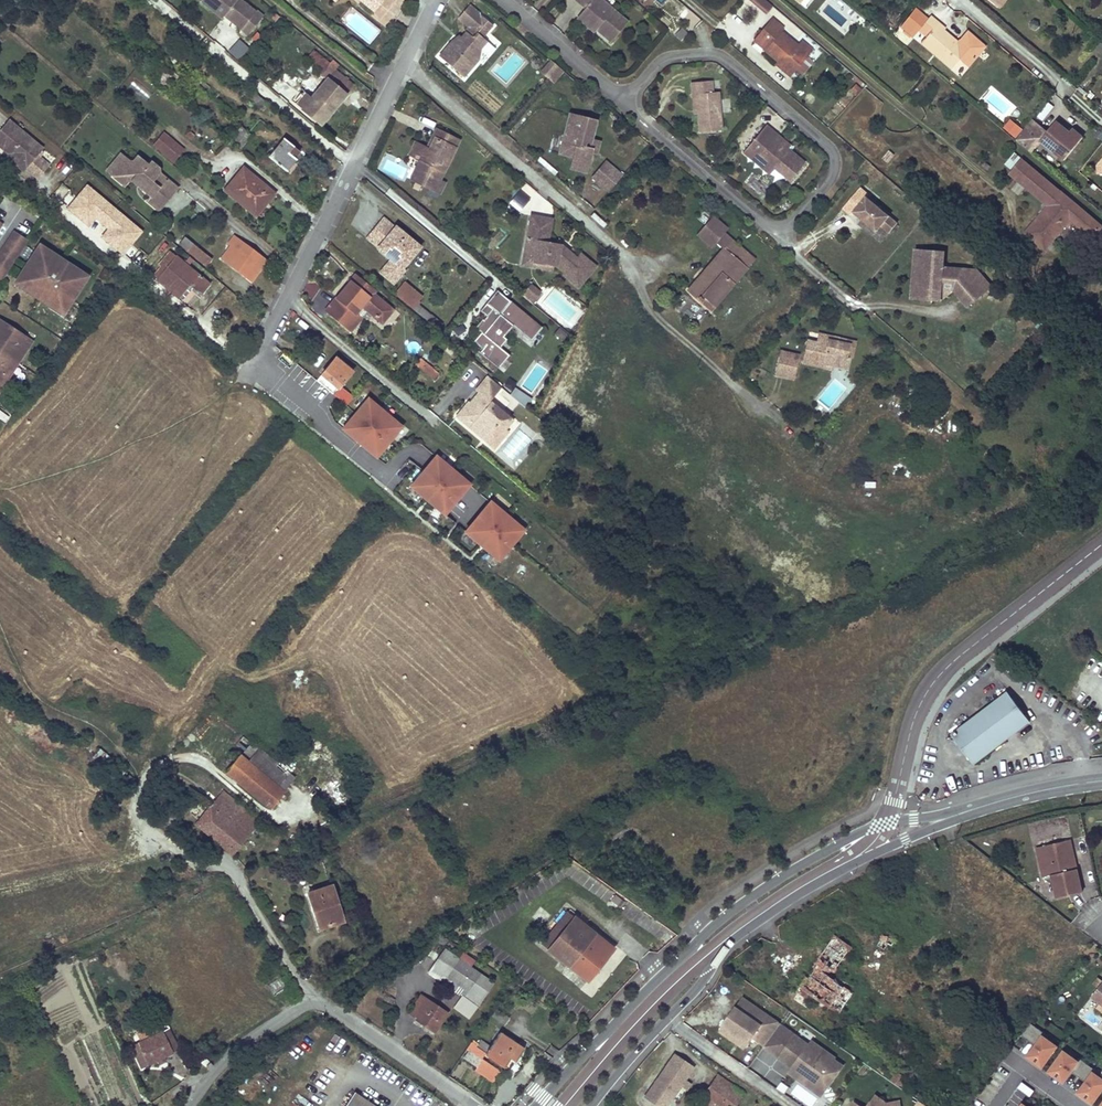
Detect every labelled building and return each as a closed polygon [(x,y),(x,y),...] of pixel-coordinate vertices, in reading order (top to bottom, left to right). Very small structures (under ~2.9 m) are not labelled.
[(240,29),(255,10),(242,0),(200,0),(199,1),(212,11),(215,8),(223,14),(222,15),(240,29)] [(383,0),(360,0),(374,11),(383,0)] [(586,9),(581,14),(596,27),(595,29),(610,42),(626,22),(601,0),(575,0),(586,9)] [(767,14),(773,7),(766,0),(751,0),(767,14)] [(215,8),(212,11),(220,18),(222,15),(223,14),(215,8)] [(918,30),(928,18),(916,8),(901,26),(913,36),(918,30)] [(246,35),(262,16),(255,10),(240,29),(246,35)] [(448,41),(437,55),(463,77),(477,61),(478,49),(485,42),(481,38),(491,26),(477,14),(463,30),(465,31),(460,37),(453,45),(448,41)] [(595,29),(596,27),(581,14),(578,18),(593,31),(595,29)] [(928,18),(918,30),(926,37),(937,23),(930,17),(928,18)] [(771,18),(761,29),(752,40),(763,49),(776,60),(790,72),(792,71),(810,49),(799,39),(793,47),(785,40),(777,33),(782,28),(771,18)] [(926,37),(921,42),(952,69),(959,60),(968,68),(985,47),(967,32),(960,41),(962,43),(960,45),(943,31),(945,29),(937,23),(926,37)] [(453,45),(460,37),(457,34),(448,41),(453,45)] [(307,58),(315,64),(323,71),(329,63),(299,38),(295,43),(309,55),(307,58)] [(238,61),(249,50),(239,40),(227,51),(238,61)] [(159,60),(148,73),(152,76),(170,91),(181,78),(159,60)] [(548,79),(559,67),(551,60),(541,72),(548,79)] [(773,64),(787,76),(790,72),(776,60),(773,64)] [(313,115),(323,123),(354,86),(334,69),(306,104),(299,99),(295,104),(311,117),(313,115)] [(699,132),(722,130),(718,92),(712,92),(711,81),(691,83),(692,95),(696,94),(699,132)] [(264,110),(269,104),(254,92),(249,97),(264,110)] [(1048,101),(1037,114),(1042,118),(1053,106),(1048,101)] [(596,119),(568,112),(558,150),(571,154),(570,158),(587,162),(590,151),(591,147),(588,147),(591,137),(596,119)] [(321,125),(323,123),(313,115),(311,117),(321,125)] [(1016,139),(1023,130),(1010,119),(1002,128),(1016,139)] [(0,130),(0,147),(9,154),(12,151),(29,165),(26,168),(38,178),(49,165),(37,155),(43,148),(9,120),(0,130)] [(1046,132),(1031,120),(1023,130),(1016,139),(1015,140),(1029,151),(1039,139),(1064,160),(1079,141),(1067,132),(1055,121),(1046,132)] [(234,144),(246,130),(240,124),(228,139),(234,144)] [(775,134),(765,125),(742,152),(748,157),(753,151),(774,169),(789,182),(804,164),(786,148),(773,137),(775,134)] [(1082,137),(1071,128),(1067,132),(1079,141),(1082,137)] [(457,140),(435,129),(431,138),(433,139),(428,149),(426,148),(420,145),(414,157),(420,159),(416,168),(417,168),(412,178),(439,191),(444,181),(438,179),(457,140)] [(239,148),(251,134),(246,130),(234,144),(239,148)] [(189,131),(185,135),(191,139),(194,135),(189,131)] [(155,142),(153,145),(173,161),(183,149),(163,132),(155,142)] [(789,146),(775,134),(773,137),(786,148),(789,146)] [(595,152),(599,139),(591,137),(588,147),(591,147),(590,151),(595,152)] [(299,150),(284,138),(280,142),(270,155),(286,169),(296,158),(294,156),(299,150)] [(277,140),(267,153),(270,155),(280,142),(277,140)] [(414,142),(408,154),(414,157),(420,145),(414,142)] [(9,154),(6,157),(23,171),(26,168),(29,165),(12,151),(9,154)] [(774,169),(753,151),(748,157),(769,175),(774,169)] [(1020,157),(1017,154),(1014,152),(1004,164),(1010,169),(1020,157)] [(119,154),(106,171),(112,176),(125,159),(119,154)] [(128,162),(125,159),(112,176),(124,185),(127,181),(133,181),(138,181),(143,184),(143,190),(153,197),(149,202),(159,210),(176,188),(158,173),(157,169),(150,163),(147,166),(136,157),(132,162),(128,162)] [(568,166),(585,170),(587,162),(570,158),(568,166)] [(605,159),(590,176),(595,180),(610,164),(605,159)] [(1044,248),(1056,233),(1069,218),(1091,237),(1100,225),(1021,159),(1009,173),(1047,206),(1025,232),(1044,248)] [(610,164),(595,180),(607,189),(621,173),(610,164)] [(233,198),(236,195),(254,210),(264,199),(266,201),(273,193),(243,167),(224,190),(233,198)] [(757,179),(752,183),(759,194),(764,190),(757,179)] [(138,181),(133,181),(143,190),(143,184),(138,181)] [(143,231),(87,185),(68,208),(90,226),(95,219),(107,229),(102,235),(124,254),(143,231)] [(861,188),(843,209),(851,216),(854,213),(876,232),(881,227),(889,234),(897,224),(867,197),(869,195),(861,188)] [(518,191),(509,202),(520,211),(529,199),(518,191)] [(233,198),(255,216),(266,201),(264,199),(254,210),(236,195),(233,198)] [(696,217),(704,222),(710,213),(702,208),(696,217)] [(550,218),(529,214),(523,251),(534,253),(533,262),(554,265),(557,266),(564,271),(562,273),(578,286),(594,266),(579,252),(575,257),(559,243),(546,241),(550,218)] [(720,249),(723,251),(705,272),(698,279),(696,277),(686,289),(699,300),(703,296),(712,304),(752,258),(730,238),(724,234),(728,229),(714,216),(698,235),(711,248),(716,243),(721,248),(720,249)] [(367,238),(377,246),(385,236),(394,226),(384,217),(367,238)] [(398,229),(394,226),(385,236),(389,239),(398,229)] [(884,239),(889,234),(881,227),(876,232),(884,239)] [(15,228),(2,248),(15,256),(28,236),(15,228)] [(418,247),(408,238),(398,229),(389,239),(385,236),(377,246),(391,258),(380,271),(392,281),(403,268),(402,266),(418,247)] [(206,266),(209,263),(212,259),(185,237),(179,244),(206,266)] [(222,258),(235,267),(247,276),(262,257),(234,237),(231,241),(234,242),(222,258)] [(46,248),(39,244),(35,250),(42,254),(46,248)] [(2,248),(0,252),(0,259),(9,265),(15,256),(2,248)] [(35,250),(15,280),(25,286),(24,288),(52,306),(53,305),(63,311),(82,281),(76,277),(80,270),(68,262),(65,266),(55,260),(58,256),(46,248),(42,254),(35,250)] [(945,289),(958,289),(972,306),(995,286),(981,270),(947,267),(948,251),(919,249),(918,258),(922,262),(929,263),(927,287),(945,289)] [(154,278),(173,255),(167,250),(156,263),(159,265),(151,275),(154,278)] [(532,267),(553,270),(554,265),(533,262),(534,253),(523,251),(521,265),(532,267)] [(154,278),(166,288),(179,298),(189,286),(200,295),(208,285),(173,255),(154,278)] [(68,262),(58,256),(55,260),(65,266),(68,262)] [(944,300),(945,289),(927,287),(929,263),(922,262),(918,258),(915,297),(944,300)] [(2,277),(9,265),(0,259),(0,276),(2,277)] [(122,259),(116,265),(125,272),(130,266),(122,259)] [(86,275),(80,270),(76,277),(82,281),(86,275)] [(705,272),(703,270),(696,277),(698,279),(705,272)] [(372,290),(354,275),(334,298),(325,309),(349,329),(366,309),(379,321),(390,309),(370,292),(372,290)] [(15,280),(13,284),(22,290),(24,288),(25,286),(15,280)] [(443,319),(431,309),(418,299),(421,296),(404,282),(395,293),(436,327),(443,319)] [(541,293),(530,284),(527,287),(538,296),(541,293)] [(527,287),(521,295),(532,304),(538,296),(527,287)] [(497,311),(507,298),(495,288),(477,309),(483,314),(490,306),(497,311)] [(181,299),(186,303),(195,293),(190,289),(181,299)] [(703,296),(699,300),(708,309),(712,304),(703,296)] [(539,325),(507,298),(497,311),(490,306),(483,314),(481,318),(480,317),(472,325),(478,330),(471,339),(480,346),(476,350),(495,366),(506,353),(497,345),(503,336),(500,334),(509,323),(528,338),(539,325)] [(52,306),(51,309),(60,315),(63,311),(53,305),(52,306)] [(978,315),(982,323),(995,316),(992,308),(978,315)] [(8,373),(2,370),(10,357),(16,361),(23,350),(19,347),(25,337),(0,320),(0,385),(8,373)] [(554,332),(562,339),(568,333),(559,326),(554,332)] [(820,330),(817,342),(828,344),(830,338),(851,343),(848,355),(851,356),(854,357),(858,339),(820,330)] [(30,340),(25,337),(19,347),(23,350),(30,340)] [(817,342),(809,340),(804,361),(823,366),(824,361),(834,363),(848,367),(851,356),(848,355),(851,343),(830,338),(828,344),(817,342)] [(443,348),(445,345),(447,343),(442,339),(438,344),(443,348)] [(781,349),(776,373),(794,377),(800,353),(781,349)] [(16,361),(10,357),(2,370),(8,373),(16,361)] [(431,378),(434,376),(436,372),(419,358),(414,364),(431,378)] [(329,365),(315,380),(345,405),(352,397),(338,386),(351,371),(338,359),(332,367),(329,365)] [(495,424),(498,424),(505,415),(488,400),(500,385),(498,383),(487,374),(474,390),(480,394),(474,401),(477,403),(474,407),(467,401),(455,416),(483,439),(495,424)] [(533,399),(516,388),(511,396),(528,407),(533,399)] [(367,398),(342,428),(360,442),(376,456),(401,425),(367,398)] [(427,465),(411,485),(429,499),(445,512),(462,491),(469,482),(436,455),(427,465)] [(491,500),(466,530),(482,543),(500,558),(524,527),(491,500)] [(1007,692),(952,734),(974,763),(1029,721),(1007,692)] [(293,779),(257,749),(247,761),(259,771),(245,788),(270,809),(293,779)] [(247,761),(239,755),(225,772),(245,788),(259,771),(247,761)] [(127,774),(120,768),(114,777),(120,783),(127,774)] [(169,780),(164,775),(147,798),(151,803),(169,780)] [(260,822),(222,791),(196,824),(233,855),(260,822)] [(181,815),(169,806),(158,819),(170,828),(181,815)] [(1044,877),(1052,875),(1047,856),(1067,851),(1072,850),(1070,841),(1037,849),(1044,877)] [(1077,870),(1072,850),(1067,851),(1072,871),(1077,870)] [(1067,851),(1047,856),(1052,875),(1057,898),(1082,892),(1077,870),(1072,871),(1067,851)] [(331,886),(307,893),(319,929),(343,921),(331,886)] [(630,907),(614,895),(611,899),(619,907),(618,909),(623,915),(630,907)] [(622,918),(628,924),(637,913),(631,908),(622,918)] [(567,912),(542,943),(545,945),(551,937),(555,940),(574,917),(567,912)] [(587,981),(613,948),(574,917),(555,940),(551,937),(545,945),(548,948),(548,949),(587,981)] [(834,971),(850,947),(834,936),(813,967),(815,968),(806,983),(803,981),(797,990),(811,1000),(814,995),(839,1013),(852,993),(826,975),(830,968),(834,971)] [(893,942),(882,936),(877,945),(884,949),(888,943),(891,945),(893,942)] [(492,982),(479,973),(470,967),(474,961),(462,953),(458,959),(443,949),(428,972),(476,1006),(492,982)] [(1093,996),(1101,1003),(1101,984),(1093,996)] [(415,1019),(434,1031),(446,1013),(420,995),(409,1012),(416,1017),(415,1019)] [(779,1024),(780,1024),(742,997),(722,1025),(748,1043),(752,1038),(764,1046),(779,1024)] [(496,1009),(491,1016),(504,1025),(509,1017),(496,1009)] [(808,1045),(779,1024),(764,1046),(763,1047),(779,1058),(782,1054),(796,1063),(797,1061),(801,1064),(795,1073),(808,1082),(812,1075),(827,1086),(842,1066),(833,1059),(834,1058),(811,1041),(808,1045)] [(1056,1047),(1042,1037),(1044,1034),(1031,1024),(1021,1036),(1035,1046),(1027,1057),(1041,1067),(1056,1047)] [(748,1043),(722,1025),(719,1031),(744,1049),(748,1043)] [(161,1032),(131,1046),(141,1069),(171,1053),(161,1032)] [(515,1061),(522,1049),(498,1033),(489,1046),(485,1042),(479,1050),(504,1066),(510,1057),(515,1061)] [(481,1059),(468,1050),(463,1058),(476,1067),(481,1059)] [(1078,1077),(1087,1065),(1079,1059),(1077,1062),(1063,1052),(1048,1072),(1063,1083),(1070,1072),(1078,1077)] [(827,1086),(812,1075),(808,1082),(795,1073),(801,1064),(797,1061),(796,1063),(782,1054),(779,1058),(792,1067),(788,1073),(820,1096),(827,1086)] [(645,1096),(659,1105),(666,1105),(692,1067),(674,1055),(645,1096)] [(201,1062),(209,1070),(212,1066),(204,1058),(201,1062)] [(1093,1073),(1095,1071),(1087,1065),(1078,1077),(1085,1083),(1078,1094),(1092,1104),(1101,1090),(1101,1080),(1093,1073)] [(900,1087),(905,1079),(897,1073),(892,1081),(900,1087)] [(703,1093),(721,1105),(732,1105),(742,1093),(716,1075),(703,1093)] [(1021,1081),(1018,1087),(1030,1094),(1034,1088),(1021,1081)] [(352,1088),(340,1105),(379,1105),(352,1088)] [(898,1101),(887,1103),(875,1095),(867,1105),(899,1105),(898,1101)]
